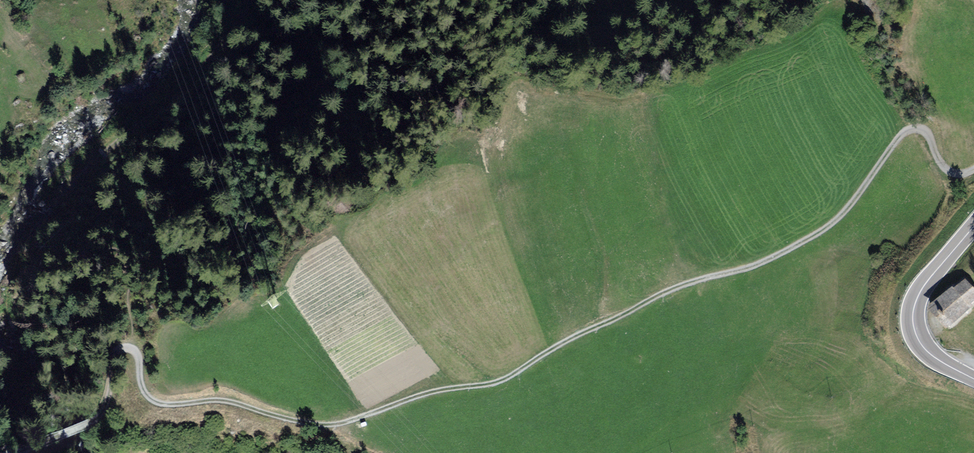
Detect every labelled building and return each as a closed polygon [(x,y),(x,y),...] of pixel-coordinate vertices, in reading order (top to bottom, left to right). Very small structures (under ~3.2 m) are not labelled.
[(934,305),(942,314),(951,324),(971,306),(969,304),(973,299),(973,290),(967,282),(958,290),(955,287),(934,305)]
